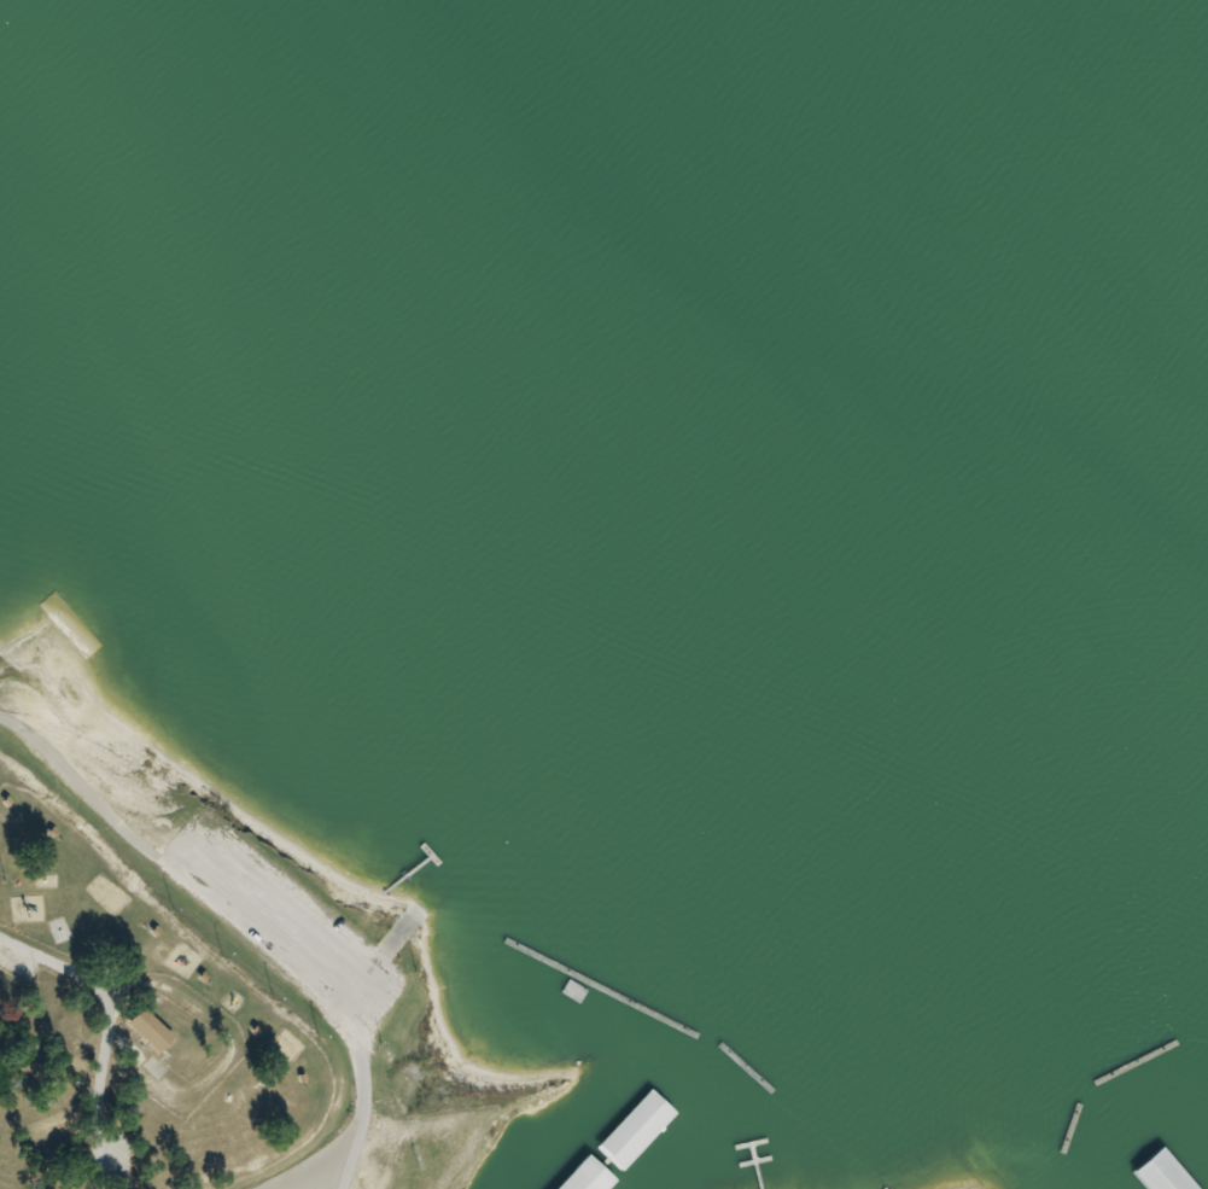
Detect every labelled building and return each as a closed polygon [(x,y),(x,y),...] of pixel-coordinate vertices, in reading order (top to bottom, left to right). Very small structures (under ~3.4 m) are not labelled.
[(174,1038),(144,1008),(128,1024),(158,1054),(174,1038)] [(600,1137),(627,1158),(675,1096),(647,1075),(600,1137)] [(1199,1171),(1172,1188),(1207,1188),(1207,1183),(1199,1171)]
